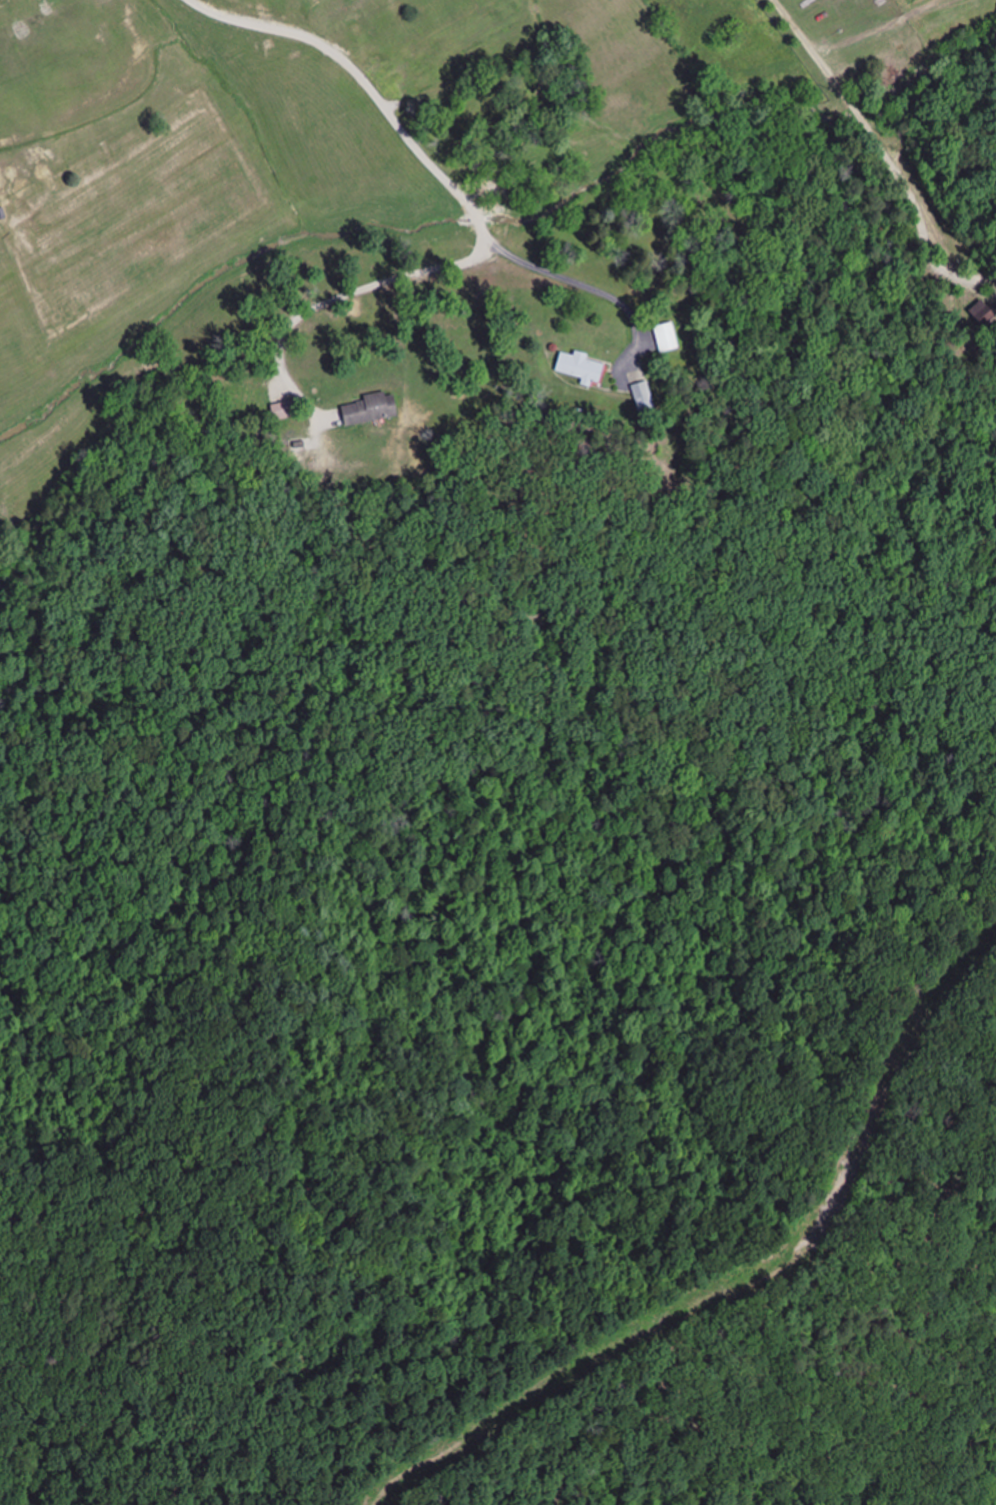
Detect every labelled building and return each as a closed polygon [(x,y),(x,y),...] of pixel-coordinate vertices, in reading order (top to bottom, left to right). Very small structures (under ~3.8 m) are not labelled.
[(19,0),(0,0),(0,10),(19,0)] [(995,314),(984,298),(966,310),(977,327),(995,314)] [(678,347),(673,319),(654,323),(659,351),(678,347)] [(556,371),(601,382),(606,362),(588,358),(589,355),(561,348),(556,371)] [(629,382),(632,408),(647,406),(645,381),(629,382)] [(366,395),(367,400),(345,404),(349,425),(402,415),(397,389),(366,395)] [(274,418),(296,415),(294,401),(273,403),(274,418)]
